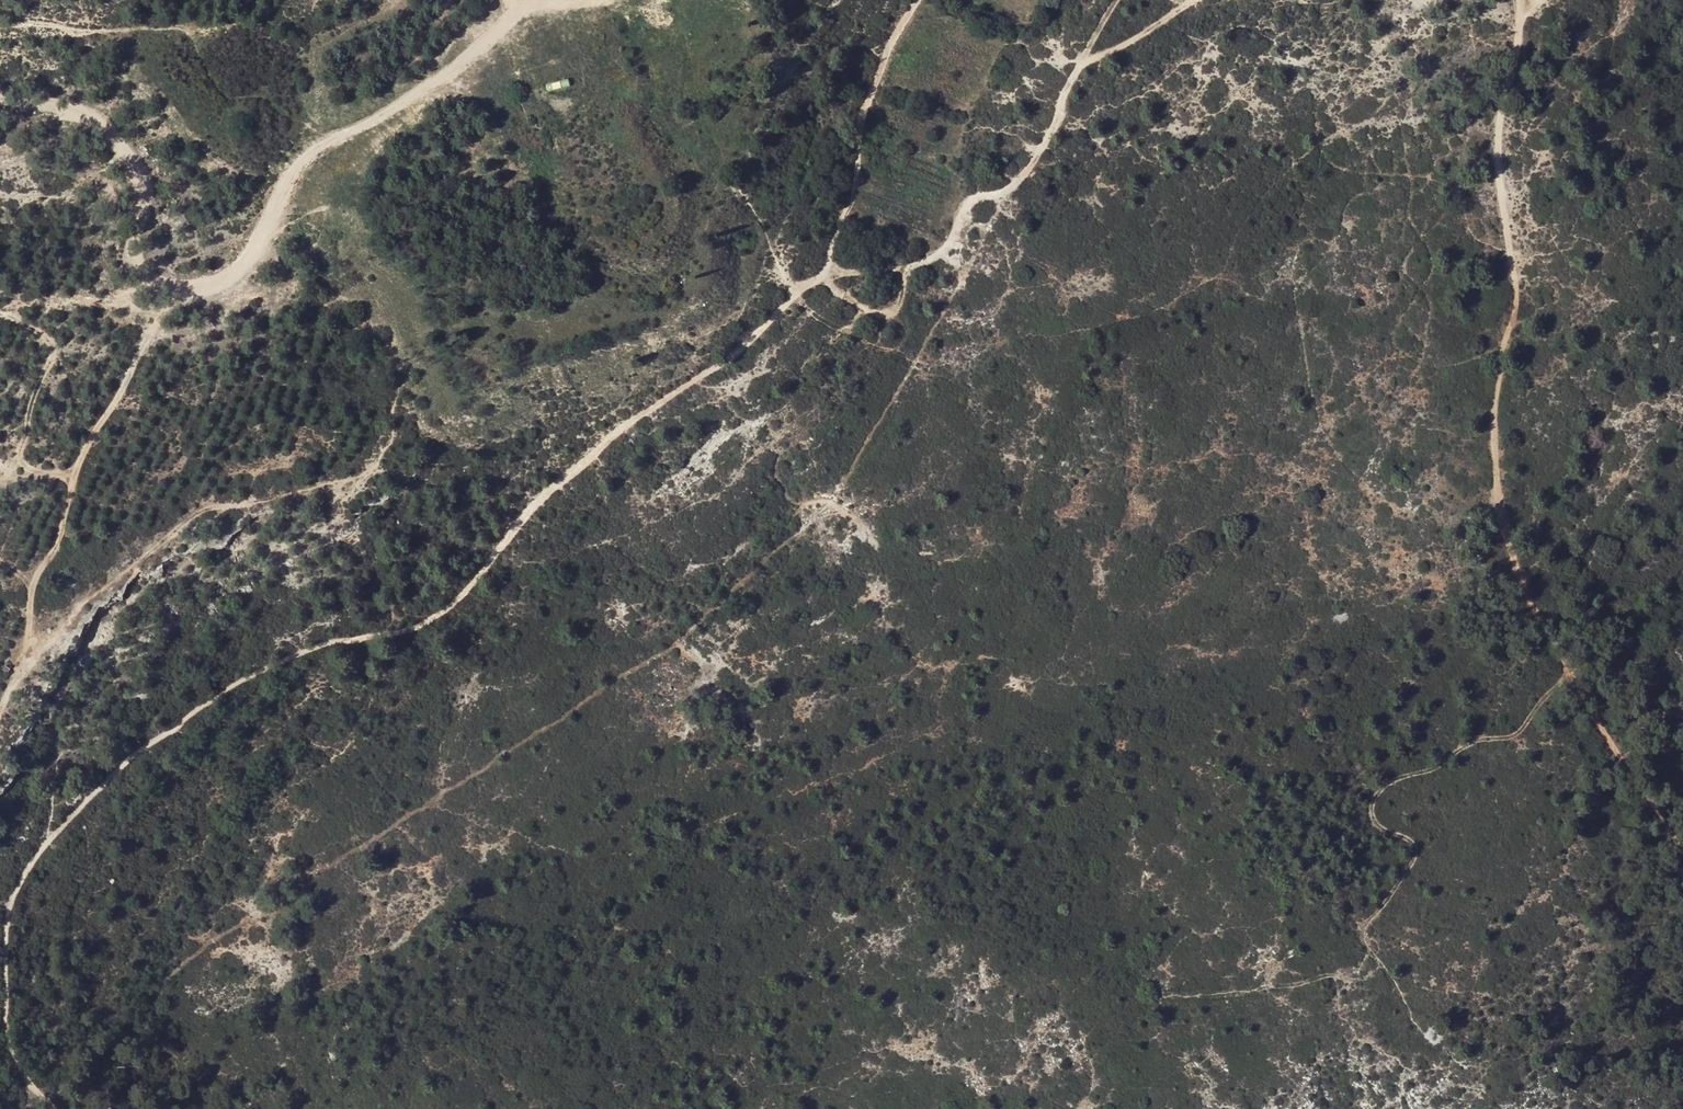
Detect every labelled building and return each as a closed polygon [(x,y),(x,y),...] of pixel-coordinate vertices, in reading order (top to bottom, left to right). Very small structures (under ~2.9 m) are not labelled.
[(551,90),(570,85),(568,78),(549,83),(551,90)]
